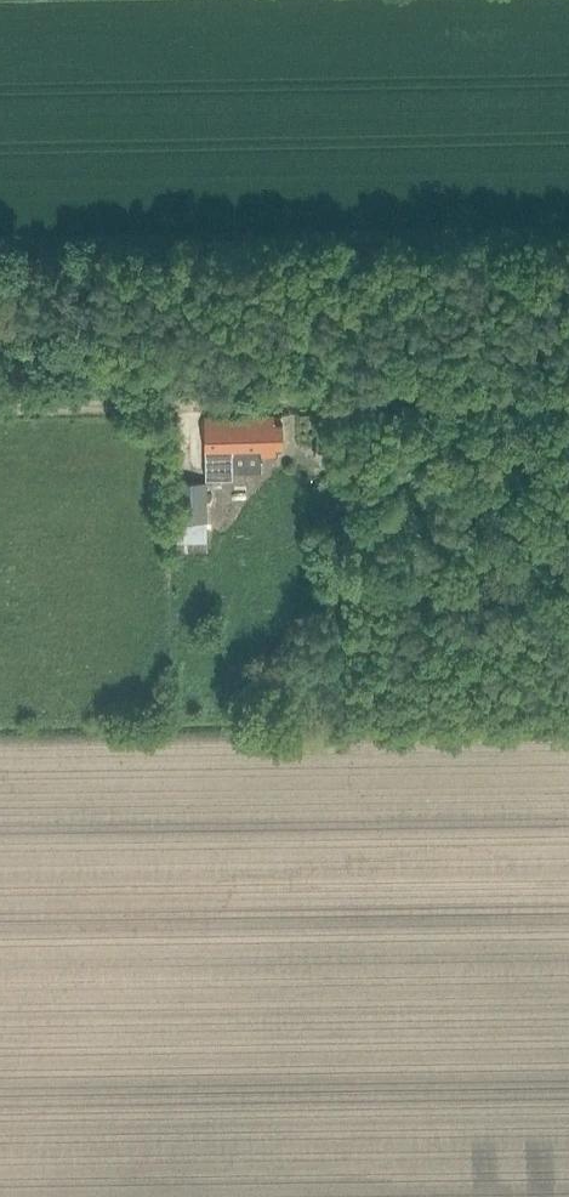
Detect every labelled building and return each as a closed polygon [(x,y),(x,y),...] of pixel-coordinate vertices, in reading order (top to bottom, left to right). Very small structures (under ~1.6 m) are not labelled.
[(275,417),(205,419),(206,480),(233,479),(233,473),(261,472),(260,456),(275,455),(275,447),(283,447),(283,425),(275,426),(275,417)] [(331,460),(332,440),(317,439),(316,459),(331,460)] [(177,553),(207,553),(206,485),(176,486),(177,553)]
